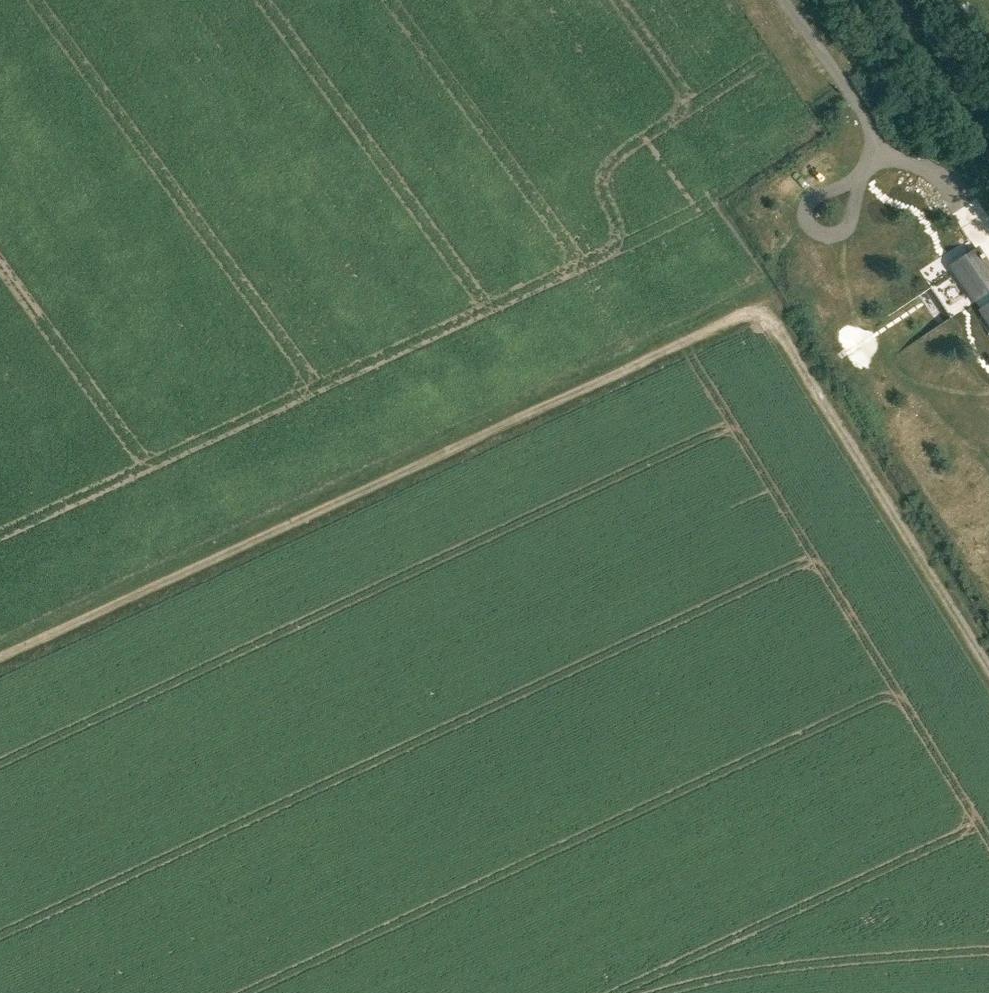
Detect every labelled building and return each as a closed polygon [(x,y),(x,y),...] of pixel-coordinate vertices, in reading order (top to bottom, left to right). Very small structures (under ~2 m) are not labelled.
[(911,259),(931,288),(951,319),(974,304),(988,327),(988,267),(977,250),(976,251),(960,226),(911,259)]
